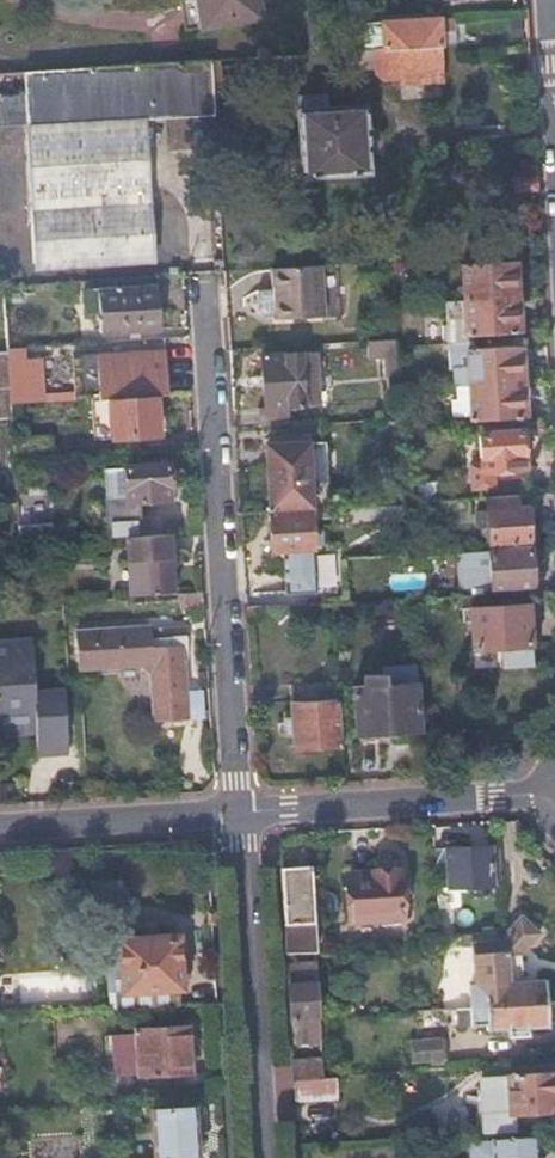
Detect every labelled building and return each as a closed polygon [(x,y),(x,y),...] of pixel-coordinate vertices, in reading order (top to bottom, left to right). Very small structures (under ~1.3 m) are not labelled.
[(259,0),(197,0),(204,29),(263,17),(259,0)] [(383,50),(439,46),(443,46),(454,45),(453,31),(442,32),(442,19),(382,23),(382,24),(383,50)] [(368,24),(364,29),(365,51),(368,51),(375,50),(383,50),(382,24),(368,24)] [(311,32),(312,54),(320,54),(318,31),(311,32)] [(383,50),(375,50),(376,76),(402,75),(402,83),(441,81),(439,46),(383,50)] [(212,60),(24,72),(26,94),(0,96),(0,125),(24,124),(35,271),(156,265),(146,117),(215,112),(212,60)] [(369,173),(365,106),(297,109),(301,177),(369,173)] [(463,298),(515,295),(513,258),(461,261),(463,298)] [(225,272),(224,259),(214,260),(215,272),(225,272)] [(274,320),(323,317),(320,265),(271,269),(272,288),(257,292),(258,311),(264,317),(274,317),(274,320)] [(158,276),(114,279),(114,289),(97,290),(99,333),(161,329),(158,276)] [(517,331),(515,295),(463,298),(466,333),(517,331)] [(8,348),(21,348),(20,315),(6,315),(8,348)] [(400,353),(399,344),(399,338),(371,340),(368,340),(369,355),(400,353)] [(471,383),(519,380),(517,344),(469,346),(470,365),(456,365),(457,383),(471,383)] [(97,353),(100,399),(115,398),(157,396),(169,395),(166,349),(97,353)] [(259,427),(290,424),(289,406),(318,404),(315,350),(261,353),(264,409),(258,408),(259,427)] [(10,393),(11,404),(100,399),(97,353),(8,358),(9,380),(10,393)] [(9,380),(8,358),(8,354),(0,354),(0,380),(9,380)] [(10,393),(9,380),(0,380),(0,394),(10,393)] [(522,416),(519,380),(471,383),(473,419),(522,416)] [(12,419),(11,404),(10,393),(0,394),(0,420),(12,419)] [(157,396),(115,398),(118,437),(159,435),(157,396)] [(506,423),(480,425),(482,461),(470,462),(472,487),(479,487),(480,497),(486,497),(515,495),(526,494),(523,450),(525,450),(530,448),(529,436),(524,434),(522,434),(522,431),(507,432),(506,423)] [(270,510),(270,511),(311,508),(329,507),(328,483),(312,484),(309,438),(282,439),(282,444),(267,445),(270,507),(267,507),(267,510),(270,510)] [(165,451),(108,454),(112,501),(168,501),(168,486),(170,485),(169,462),(165,462),(165,451)] [(27,459),(14,459),(17,502),(19,544),(55,542),(52,499),(29,500),(27,459)] [(413,501),(440,500),(439,481),(409,482),(410,502),(413,501)] [(515,495),(486,497),(487,509),(477,509),(478,526),(487,526),(488,542),(529,539),(527,506),(516,506),(515,495)] [(471,519),(470,498),(440,500),(413,501),(414,515),(433,514),(434,522),(471,519)] [(414,515),(413,501),(410,502),(387,503),(388,516),(407,515),(414,515)] [(371,504),(371,517),(388,516),(387,503),(371,504)] [(371,504),(343,506),(344,521),(372,519),(371,517),(371,504)] [(321,531),(312,532),(311,512),(270,514),(272,551),(285,550),(287,593),(314,591),(313,548),(322,548),(321,531)] [(131,597),(175,594),(173,535),(129,538),(130,563),(144,562),(144,574),(130,575),(131,597)] [(529,546),(458,550),(460,587),(531,583),(529,546)] [(130,563),(130,575),(144,574),(144,562),(130,563)] [(472,633),(473,645),(500,643),(529,641),(526,600),(469,602),(470,609),(472,633)] [(460,634),(472,633),(470,609),(458,610),(460,634)] [(151,638),(151,628),(78,631),(80,668),(144,665),(153,672),(155,720),(188,718),(184,646),(168,647),(167,637),(151,638)] [(0,634),(0,733),(33,731),(34,755),(67,753),(63,682),(34,684),(31,633),(0,634)] [(500,643),(501,666),(531,664),(529,641),(500,643)] [(500,643),(473,645),(474,667),(501,666),(500,643)] [(419,731),(415,668),(382,669),(382,675),(364,676),(364,687),(351,687),(354,734),(361,733),(361,740),(379,739),(379,733),(419,731)] [(294,749),(341,745),(337,677),(291,680),(292,719),(285,719),(284,734),(293,734),(294,749)] [(492,847),(434,850),(437,903),(450,902),(451,888),(494,885),(492,847)] [(312,866),(282,867),(286,952),(316,950),(312,866)] [(401,918),(398,872),(349,874),(351,921),(401,918)] [(468,1008),(546,1003),(545,980),(522,981),(521,955),(538,935),(519,918),(506,933),(507,942),(470,943),(472,990),(468,990),(468,1008)] [(497,932),(469,934),(470,943),(507,942),(506,933),(497,932)] [(110,990),(110,1011),(177,1006),(176,986),(180,986),(177,937),(120,940),(120,946),(123,989),(110,990)] [(107,947),(110,990),(123,989),(120,946),(107,947)] [(317,963),(287,963),(292,1042),(321,1040),(320,1016),(317,963)] [(547,1028),(546,1003),(468,1008),(416,1011),(416,1022),(469,1019),(469,1026),(486,1026),(486,1031),(547,1028)] [(191,1074),(188,1026),(136,1029),(140,1076),(191,1074)] [(447,1059),(446,1037),(413,1039),(415,1062),(447,1059)] [(323,1060),(293,1061),(294,1080),(324,1078),(323,1060)] [(508,1074),(511,1113),(554,1111),(554,1072),(508,1074)] [(337,1098),(337,1077),(324,1078),(294,1080),(296,1100),(337,1098)] [(193,1108),(153,1109),(154,1132),(155,1157),(196,1157),(193,1108)] [(124,1133),(125,1157),(155,1157),(154,1132),(124,1133)] [(538,1137),(492,1140),(492,1141),(470,1142),(471,1157),(539,1157),(538,1137)]
